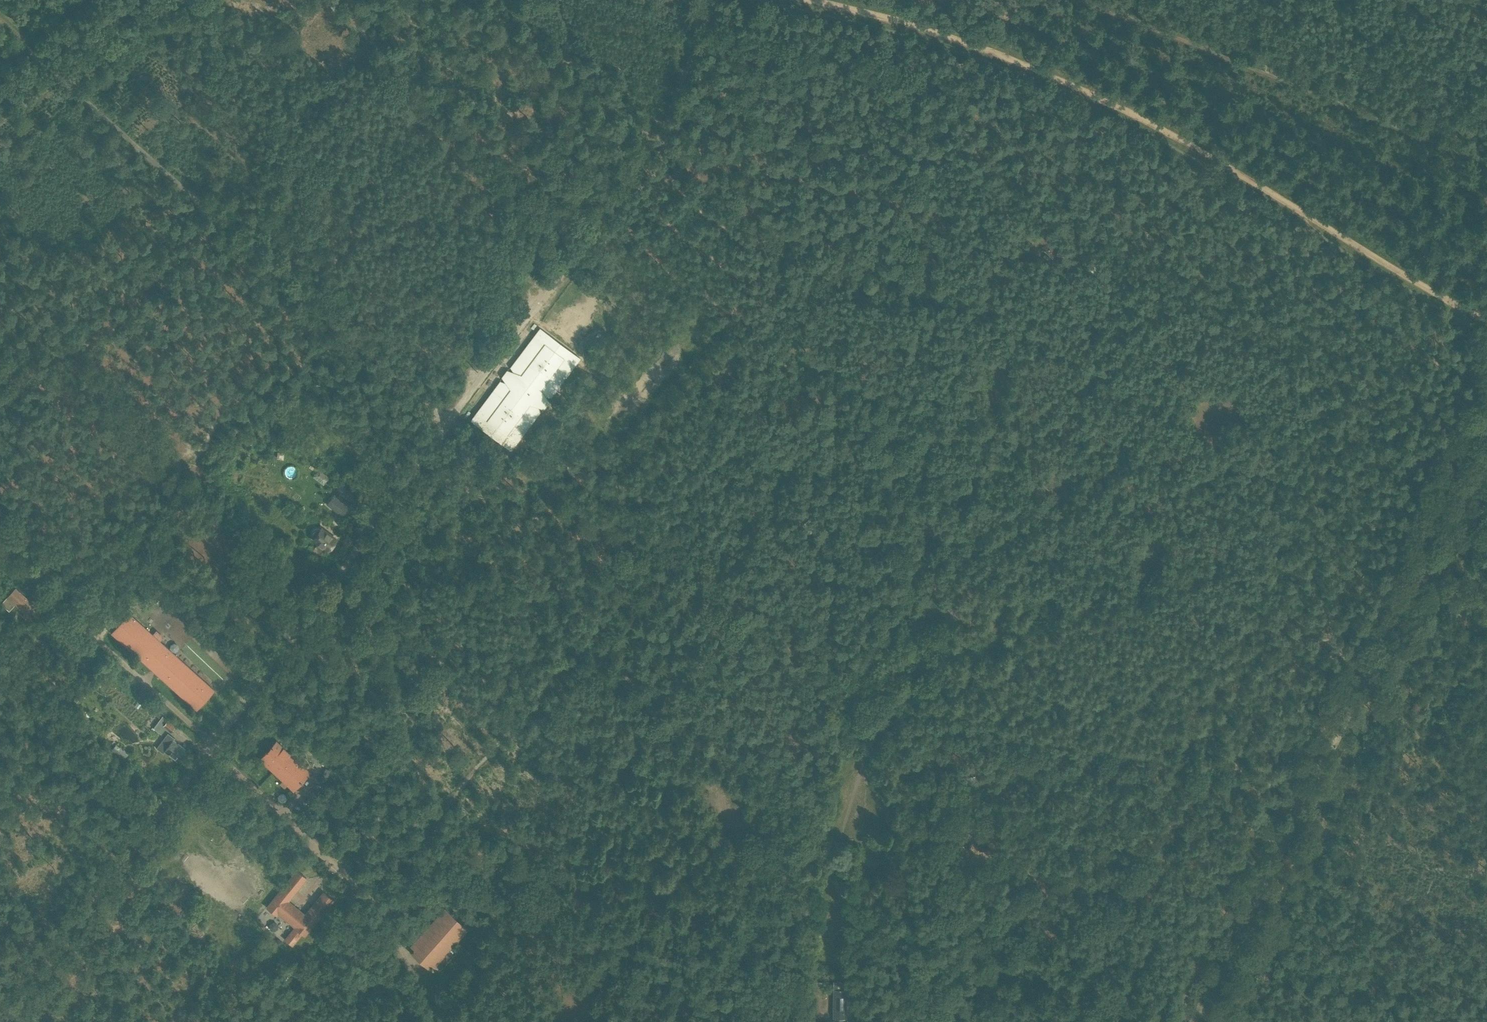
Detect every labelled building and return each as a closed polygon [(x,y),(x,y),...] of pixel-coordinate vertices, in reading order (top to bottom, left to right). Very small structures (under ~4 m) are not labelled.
[(484,429),(497,438),(499,440),(511,449),(517,441),(514,439),(529,419),(533,422),(541,411),(536,405),(544,395),(551,397),(559,387),(556,384),(571,364),(573,366),(579,358),(567,349),(552,338),(553,338),(540,329),(534,337),(537,339),(522,359),(518,356),(511,367),(515,373),(507,383),(500,381),(492,391),(495,394),(480,414),(478,412),(472,420),(484,429)] [(334,494),(327,503),(341,515),(347,507),(340,502),(341,500),(334,494)] [(313,536),(314,537),(313,539),(328,550),(337,539),(322,527),(321,528),(319,528),(318,527),(317,527),(316,527),(315,528),(314,528),(313,529),(312,530),(312,531),(312,533),(312,534),(312,535),(313,536)] [(931,541),(928,553),(941,555),(943,544),(931,541)] [(197,709),(214,690),(129,613),(111,632),(197,709)] [(332,643),(340,633),(334,628),(326,639),(332,643)] [(162,716),(153,728),(160,733),(166,726),(171,731),(175,726),(162,716)] [(167,733),(156,748),(163,753),(165,751),(179,762),(187,751),(183,748),(173,740),(174,738),(167,733)] [(276,740),(260,758),(292,787),(294,789),(310,771),(314,767),(310,763),(306,767),(276,740)] [(930,740),(930,753),(948,753),(948,741),(930,740)] [(117,744),(113,749),(124,759),(128,754),(117,744)] [(305,914),(288,900),(306,878),(297,870),(267,907),(276,914),(278,913),(295,927),(285,939),(292,945),(302,933),(304,935),(333,899),(324,892),(305,914)] [(604,886),(598,895),(597,894),(608,904),(614,895),(604,886)] [(427,905),(420,913),(426,919),(434,910),(427,905)] [(434,966),(467,928),(445,909),(427,929),(421,923),(409,938),(415,943),(412,946),(415,950),(412,953),(427,966),(430,963),(434,966)] [(847,989),(847,981),(835,981),(835,989),(834,989),(834,1017),(847,1017),(847,989)]
